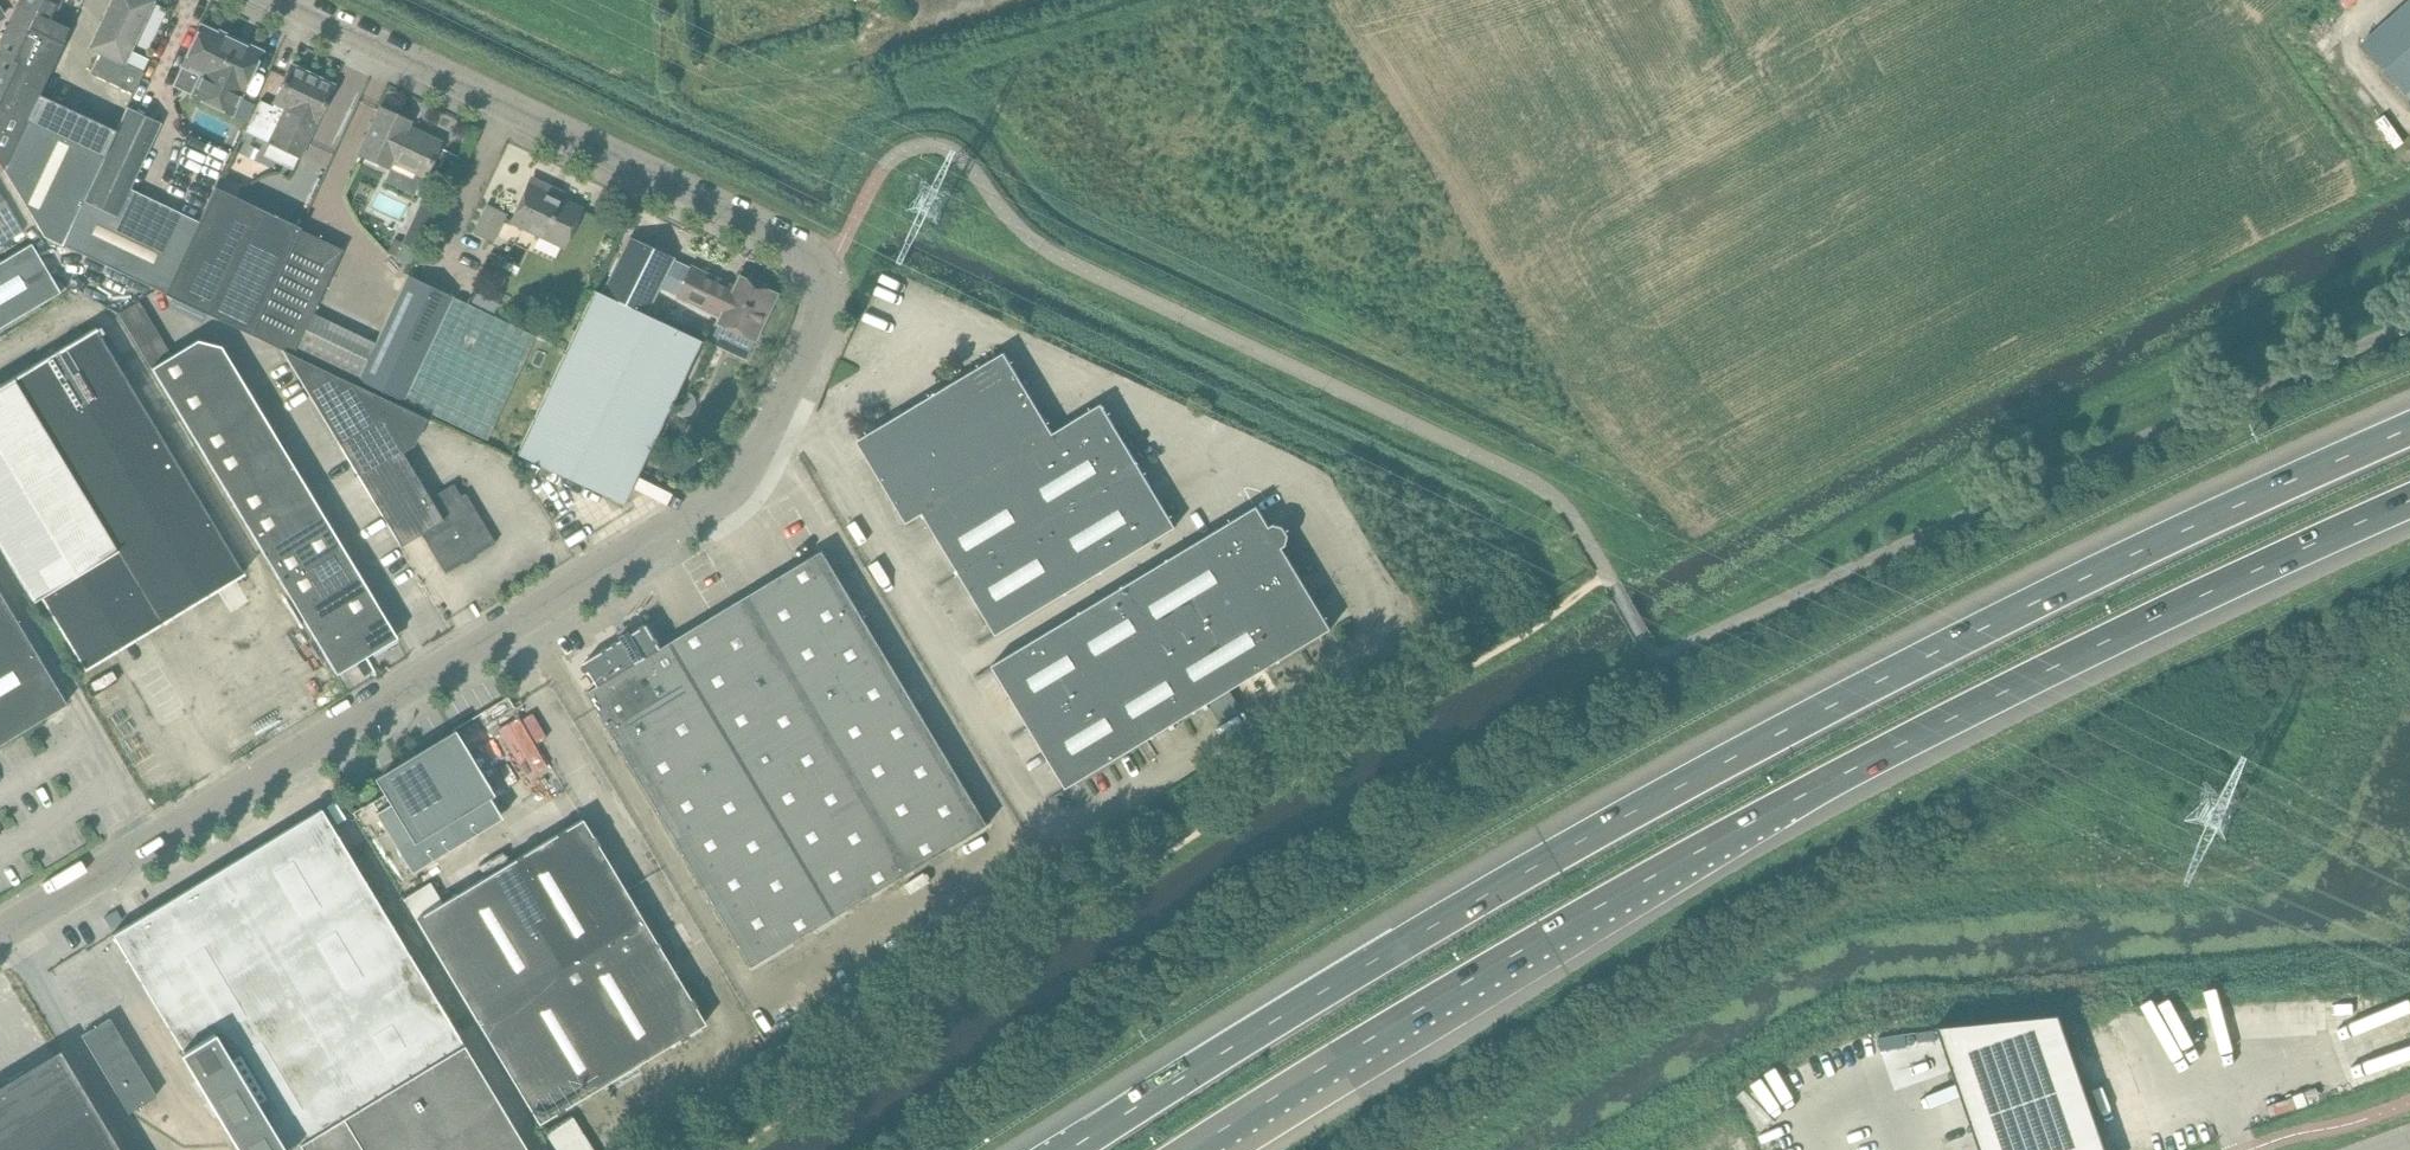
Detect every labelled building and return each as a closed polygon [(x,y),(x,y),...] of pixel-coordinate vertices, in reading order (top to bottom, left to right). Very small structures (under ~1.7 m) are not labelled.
[(2,167),(38,94),(73,20),(55,12),(61,0),(19,0),(0,41),(0,53),(0,163),(2,167)] [(144,72),(124,63),(154,0),(112,0),(89,48),(99,54),(91,73),(133,93),(144,72)] [(2363,43),(2409,96),(2409,1),(2363,43)] [(200,25),(170,87),(231,115),(261,51),(218,31),(217,33),(200,25)] [(290,65),(273,101),(274,102),(272,107),(259,101),(245,131),(298,156),(315,121),(316,121),(333,85),(290,65)] [(3,169),(36,222),(43,235),(60,243),(115,130),(111,128),(109,132),(94,125),(70,101),(64,109),(42,98),(43,96),(38,94),(2,167),(3,169)] [(126,106),(115,130),(60,243),(164,292),(198,221),(131,188),(161,122),(126,106)] [(379,107),(358,152),(388,166),(391,167),(384,182),(413,195),(422,176),(423,176),(439,141),(406,126),(409,121),(379,107)] [(23,230),(36,222),(3,169),(0,170),(0,244),(23,230)] [(531,178),(511,221),(562,245),(579,208),(546,193),(549,187),(531,178)] [(164,292),(164,293),(207,313),(249,334),(299,229),(300,227),(258,206),(215,186),(198,221),(164,292)] [(394,239),(388,252),(394,255),(408,262),(410,263),(416,249),(417,249),(435,211),(421,204),(420,204),(402,243),(394,239)] [(492,241),(505,213),(487,204),(474,232),(492,241)] [(249,334),(282,349),(292,354),(342,249),(299,229),(249,334)] [(601,293),(644,313),(670,258),(628,238),(601,293)] [(60,291),(31,243),(0,262),(0,327),(60,291)] [(677,297),(719,317),(717,321),(754,339),(775,294),(738,277),(734,287),(691,267),(677,297)] [(375,342),(357,379),(402,401),(403,400),(487,440),(536,336),(481,310),(407,274),(375,342)] [(601,293),(593,290),(516,454),(622,503),(699,339),(644,313),(601,293)] [(243,573),(95,327),(0,384),(0,547),(32,600),(39,595),(84,669),(243,573)] [(169,399),(230,362),(220,345),(196,339),(150,367),(169,399)] [(426,418),(292,354),(282,349),(400,545),(420,533),(445,573),(495,542),(465,492),(460,495),(453,483),(429,498),(401,452),(413,445),(426,418)] [(881,481),(906,522),(923,513),(959,573),(995,634),(1085,580),(1175,526),(1138,466),(1101,403),(1052,432),(1029,393),(1004,351),(963,376),(910,408),(890,420),(874,430),(857,440),(881,481)] [(188,429),(248,392),(230,362),(169,399),(188,429)] [(206,459),(267,423),(248,392),(188,429),(206,459)] [(243,520),(303,484),(267,423),(206,459),(243,520)] [(261,551),(322,514),(303,484),(243,520),(261,551)] [(1256,505),(991,664),(1066,787),(1330,628),(1281,547),(1286,544),(1288,534),(1283,525),(1273,523),(1269,525),(1256,505)] [(280,581),(340,544),(322,514),(261,551),(280,581)] [(298,611),(359,575),(340,544),(280,581),(298,611)] [(989,823),(841,580),(822,549),(661,647),(647,624),(632,633),(630,629),(620,635),(622,638),(584,662),(584,663),(583,664),(583,665),(582,666),(583,667),(583,668),(583,669),(585,670),(586,671),(587,671),(588,670),(589,670),(598,685),(587,691),(753,965),(989,823)] [(347,624),(366,655),(396,637),(359,575),(298,611),(316,642),(347,624)] [(66,703),(0,594),(0,743),(66,703)] [(316,642),(335,673),(366,655),(347,624),(316,642)] [(101,713),(126,773),(158,761),(133,700),(101,713)] [(526,772),(545,762),(521,715),(502,725),(526,772)] [(383,794),(371,801),(372,802),(389,831),(412,867),(480,827),(500,816),(487,795),(489,793),(459,742),(453,733),(454,732),(453,729),(451,730),(453,732),(414,756),(413,754),(412,754),(413,756),(406,760),(405,758),(404,759),(405,761),(383,774),(382,775),(391,789),(383,794)] [(219,869),(389,1149),(531,1149),(425,974),(397,928),(320,808),(219,869)] [(581,818),(415,918),(538,1123),(704,1023),(581,818)] [(115,932),(185,1047),(179,1051),(195,1078),(239,1149),(289,1149),(299,1144),(303,1149),(389,1149),(219,869),(115,932)] [(1936,1026),(1979,1149),(2105,1149),(2058,1014),(1936,1026)] [(81,1035),(115,1092),(144,1075),(109,1018),(81,1035)] [(1935,1040),(1933,1029),(1916,1032),(1917,1042),(1935,1040)] [(59,1048),(0,1084),(0,1149),(120,1149),(59,1048)] [(569,1115),(543,1131),(554,1149),(590,1149),(569,1115)]
